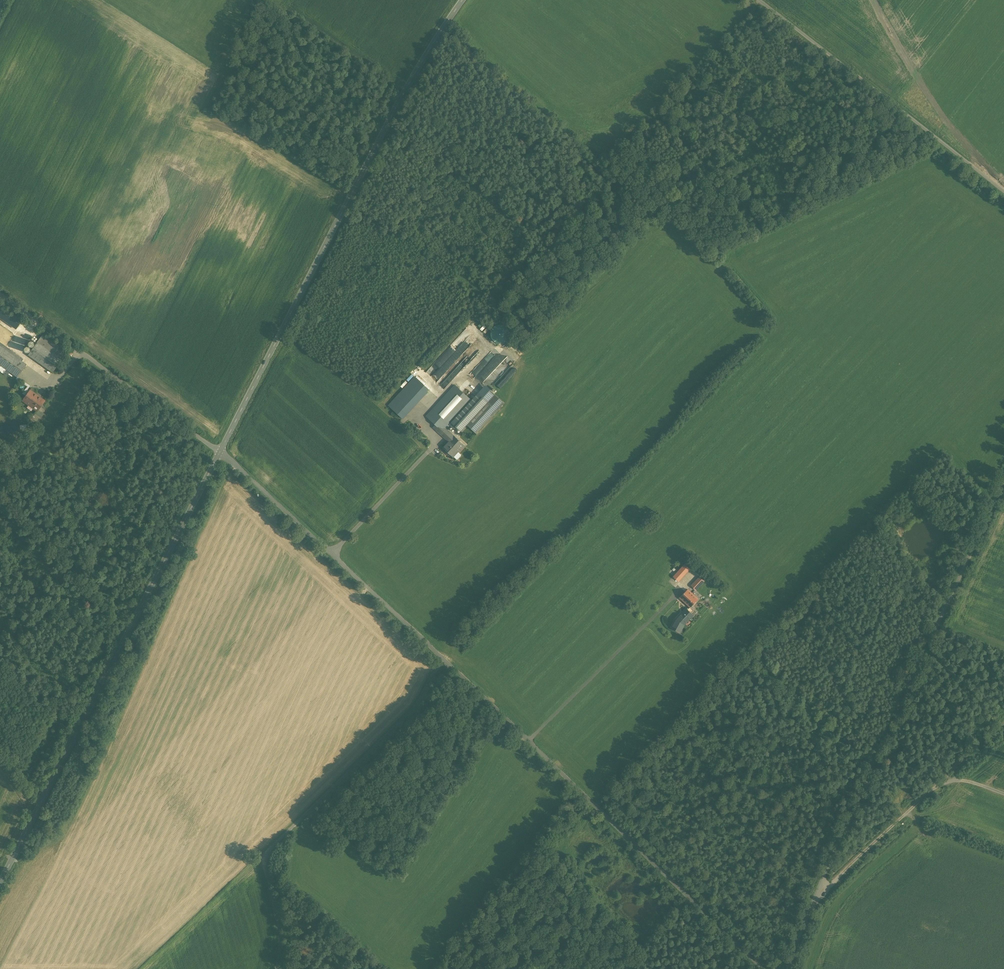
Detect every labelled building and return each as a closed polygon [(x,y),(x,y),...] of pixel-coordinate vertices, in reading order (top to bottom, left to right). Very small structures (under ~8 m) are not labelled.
[(484,320),(479,325),(487,333),(492,327),(484,320)] [(497,330),(498,330),(498,338),(509,338),(509,325),(497,325),(497,330)] [(68,350),(43,333),(30,352),(56,369),(68,350)] [(457,359),(460,356),(460,354),(461,353),(462,350),(461,346),(465,350),(466,350),(464,344),(461,344),(459,342),(458,338),(438,360),(441,362),(440,365),(441,365),(439,367),(438,367),(438,369),(437,370),(437,371),(444,363),(447,360),(451,359),(453,361),(454,358),(457,359)] [(0,343),(0,362),(18,375),(27,362),(0,343)] [(433,376),(441,384),(454,372),(457,375),(471,360),(467,356),(459,364),(456,361),(446,371),(442,367),(433,376)] [(407,412),(426,391),(412,378),(393,399),(407,412)] [(473,398),(456,382),(427,414),(439,425),(437,428),(449,439),(442,446),(454,457),(466,443),(448,427),(453,421),(461,429),(467,422),(477,432),(499,409),(479,391),(473,398)] [(47,399),(32,388),(24,399),(39,410),(47,399)] [(675,576),(681,581),(694,566),(688,561),(675,576)] [(703,575),(683,597),(698,611),(706,602),(698,594),(710,581),(703,575)] [(687,607),(674,627),(682,632),(695,612),(687,607)]
